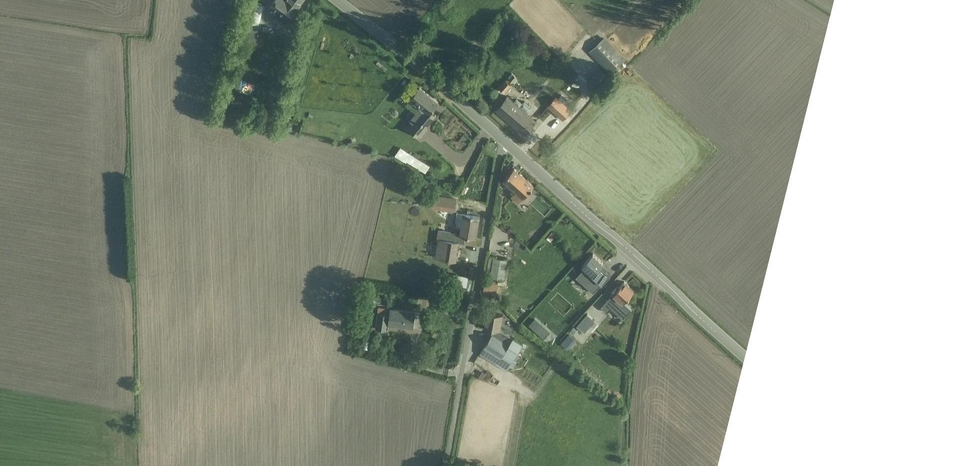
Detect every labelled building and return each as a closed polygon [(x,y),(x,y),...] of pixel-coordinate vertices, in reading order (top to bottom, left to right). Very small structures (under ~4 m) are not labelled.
[(299,0),(275,0),(269,11),(286,22),(299,0)] [(595,20),(584,10),(574,21),(585,31),(595,20)] [(600,52),(609,59),(615,52),(606,45),(600,52)] [(418,136),(445,105),(422,86),(396,117),(418,136)] [(573,121),(596,98),(586,88),(586,89),(567,108),(550,91),(541,99),(562,119),(566,115),(573,121)] [(497,110),(527,136),(541,120),(510,94),(497,110)] [(436,175),(442,166),(412,146),(406,155),(436,175)] [(520,205),(537,188),(516,168),(499,185),(520,205)] [(438,196),(431,207),(449,218),(460,200),(449,193),(445,200),(438,196)] [(463,235),(481,237),(483,217),(465,215),(463,235)] [(447,261),(469,262),(470,238),(461,237),(461,230),(449,229),(447,261)] [(588,286),(608,264),(595,253),(576,276),(588,286)] [(516,281),(520,259),(503,256),(499,278),(516,281)] [(478,267),(466,264),(461,283),(473,286),(478,267)] [(618,313),(638,290),(626,280),(606,302),(618,313)] [(391,325),(415,328),(417,311),(380,306),(378,328),(390,330),(391,325)] [(508,315),(500,313),(495,329),(503,332),(506,321),(513,323),(516,312),(509,310),(508,315)] [(547,318),(540,326),(554,339),(561,332),(547,318)] [(572,330),(562,337),(568,344),(578,337),(572,330)] [(501,348),(520,359),(529,344),(510,333),(501,348)]
